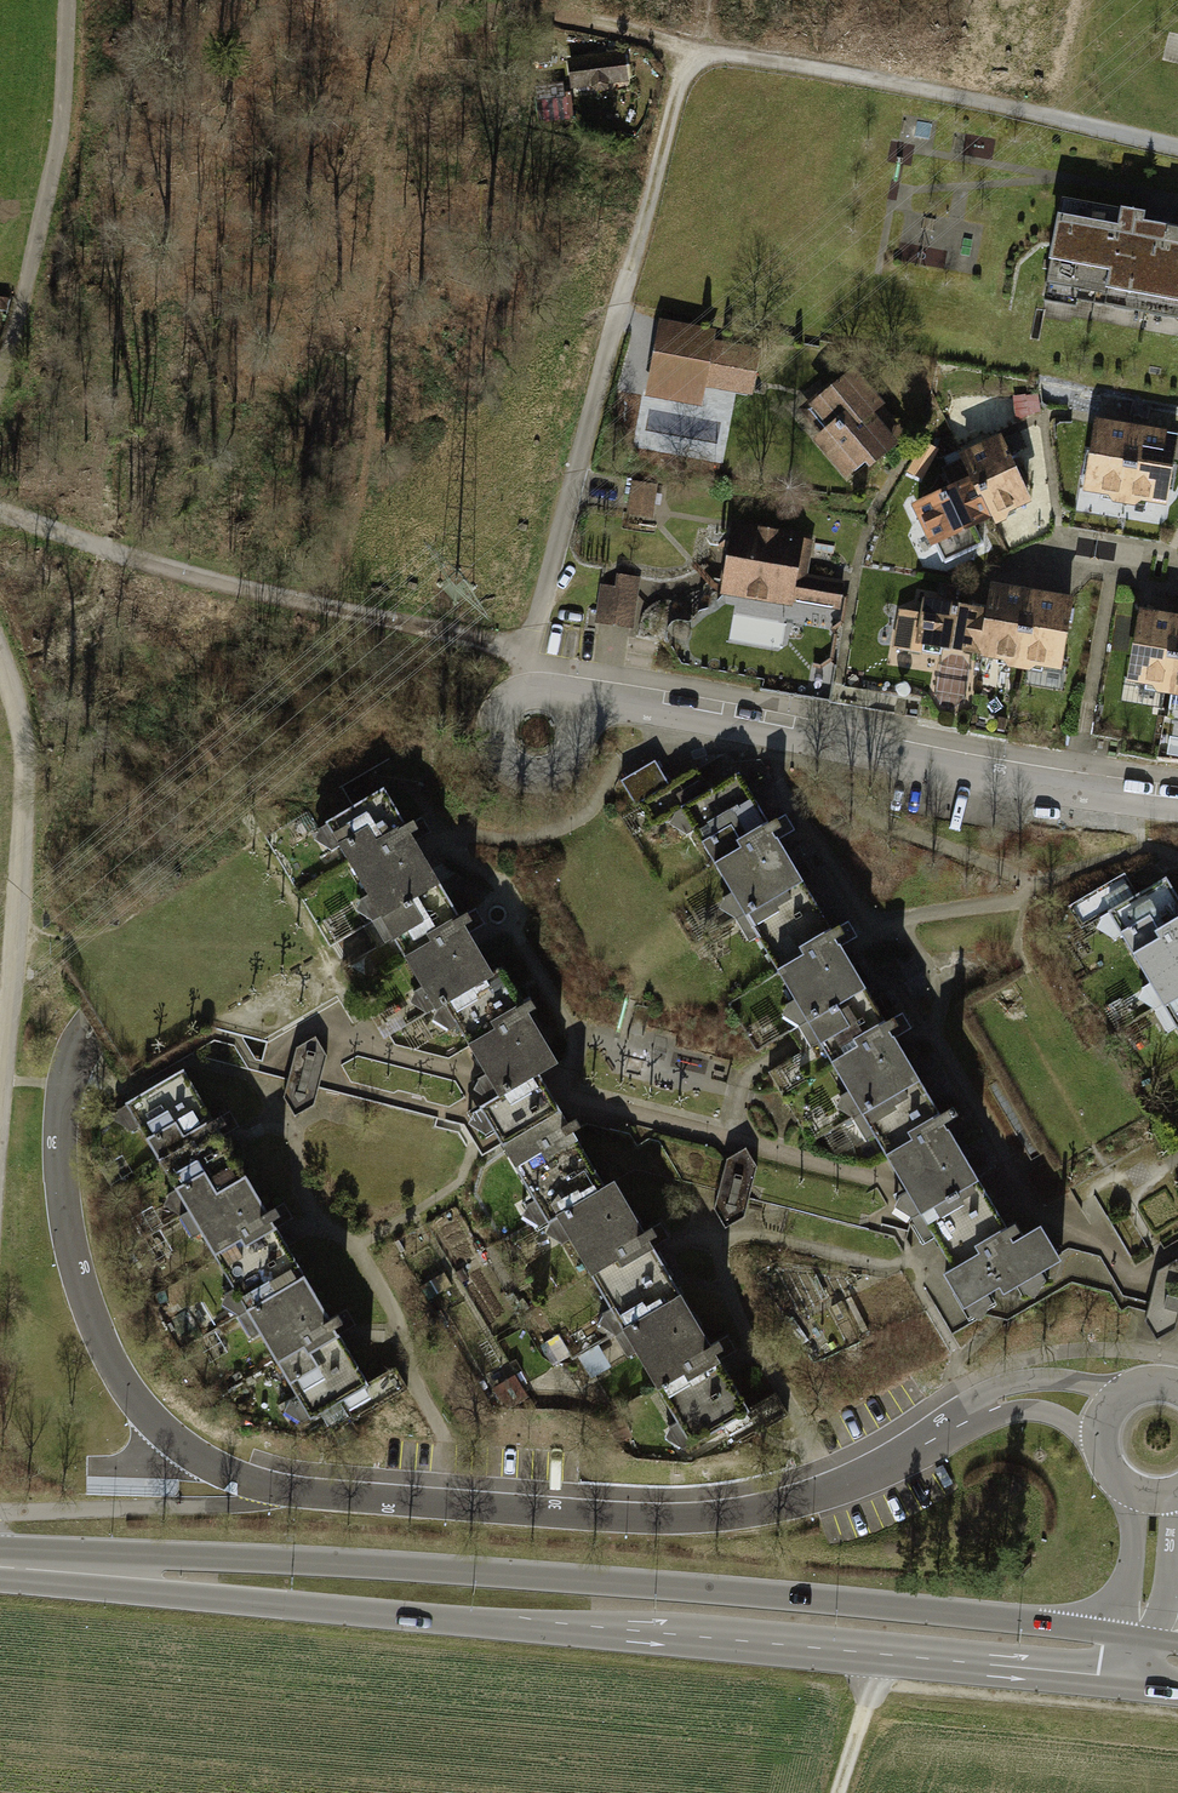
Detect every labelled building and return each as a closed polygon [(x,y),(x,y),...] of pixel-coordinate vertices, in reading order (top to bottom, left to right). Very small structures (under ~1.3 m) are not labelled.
[(621,56),(572,61),(574,84),(594,82),(594,85),(597,89),(603,88),(605,84),(604,80),(623,78),(621,56)] [(559,114),(562,84),(537,82),(536,91),(534,91),(532,111),(559,114)] [(1065,202),(1046,303),(1177,328),(1177,223),(1065,202)] [(762,351),(714,342),(716,330),(661,320),(647,394),(703,405),(706,388),(753,397),(762,351)] [(834,380),(798,409),(822,438),(815,444),(846,482),(865,466),(870,472),(910,440),(884,409),(886,407),(856,372),(839,386),(834,380)] [(1025,396),(1014,398),(1018,420),(1022,419),(1032,417),(1043,415),(1038,395),(1026,398),(1025,396)] [(664,441),(669,410),(646,406),(642,437),(664,441)] [(1098,423),(1086,494),(1168,508),(1177,448),(1177,437),(1166,435),(1110,425),(1098,423)] [(980,449),(960,458),(962,462),(962,469),(944,470),(953,489),(912,509),(932,551),(940,547),(946,559),(980,544),(974,532),(993,523),(997,530),(1017,527),(1010,516),(1033,506),(1002,439),(980,449)] [(634,510),(656,511),(658,481),(636,480),(634,510)] [(807,535),(732,521),(717,598),(795,613),(797,606),(840,614),(847,581),(808,573),(813,544),(805,542),(807,535)] [(616,576),(614,590),(602,588),(596,627),(633,632),(640,579),(616,576)] [(963,608),(924,601),(915,652),(1062,678),(1075,603),(1038,597),(1000,590),(991,589),(987,612),(963,608)] [(1141,612),(1128,687),(1177,696),(1177,618),(1141,612)] [(652,759),(619,778),(635,805),(668,786),(652,759)] [(735,771),(678,805),(680,807),(672,812),(666,822),(684,834),(693,829),(728,890),(720,894),(714,905),(733,915),(746,937),(753,933),(788,991),(780,995),(774,1007),(792,1017),(806,1040),(814,1036),(844,1086),(836,1091),(861,1133),(869,1129),(901,1185),(894,1189),(888,1198),(905,1211),(921,1237),(930,1232),(949,1263),(938,1269),(959,1304),(961,1303),(965,1310),(977,1317),(987,1299),(982,1290),(994,1282),(999,1290),(1016,1278),(1022,1287),(1031,1293),(1042,1277),(1037,1268),(1057,1256),(1036,1220),(1010,1236),(1009,1234),(941,1119),(887,1028),(832,936),(769,829),(735,771)] [(407,830),(381,787),(323,824),(325,826),(317,831),(313,840),(328,851),(336,846),(365,895),(359,899),(354,911),(370,921),(383,943),(391,940),(419,988),(412,992),(409,1004),(425,1014),(433,1011),(435,1013),(431,1021),(448,1032),(456,1027),(484,1074),(476,1079),(472,1089),(488,1101),(478,1107),(479,1109),(471,1114),(467,1124),(484,1134),(492,1131),(534,1201),(525,1206),(521,1217),(537,1227),(547,1222),(549,1225),(544,1234),(561,1245),(570,1240),(611,1310),(603,1314),(598,1325),(614,1336),(627,1356),(637,1351),(677,1424),(670,1429),(665,1440),(682,1450),(690,1445),(691,1446),(750,1411),(713,1348),(647,1236),(613,1180),(604,1185),(571,1130),(537,1073),(556,1061),(524,1009),(501,971),(492,975),(461,922),(407,830)] [(1167,872),(1100,908),(1104,914),(1100,916),(1102,919),(1095,929),(1112,939),(1115,937),(1143,984),(1141,987),(1142,989),(1137,996),(1153,1008),(1177,1053),(1177,890),(1167,872)] [(290,1101),(319,1108),(334,1045),(305,1038),(290,1101)] [(215,1123),(183,1068),(125,1102),(118,1107),(111,1118),(130,1130),(138,1125),(174,1189),(167,1193),(160,1205),(179,1215),(193,1239),(201,1234),(234,1292),(227,1296),(221,1308),(240,1318),(251,1338),(260,1333),(298,1397),(289,1402),(283,1413),(302,1423),(310,1418),(312,1421),(370,1388),(331,1322),(270,1217),(215,1123)]
